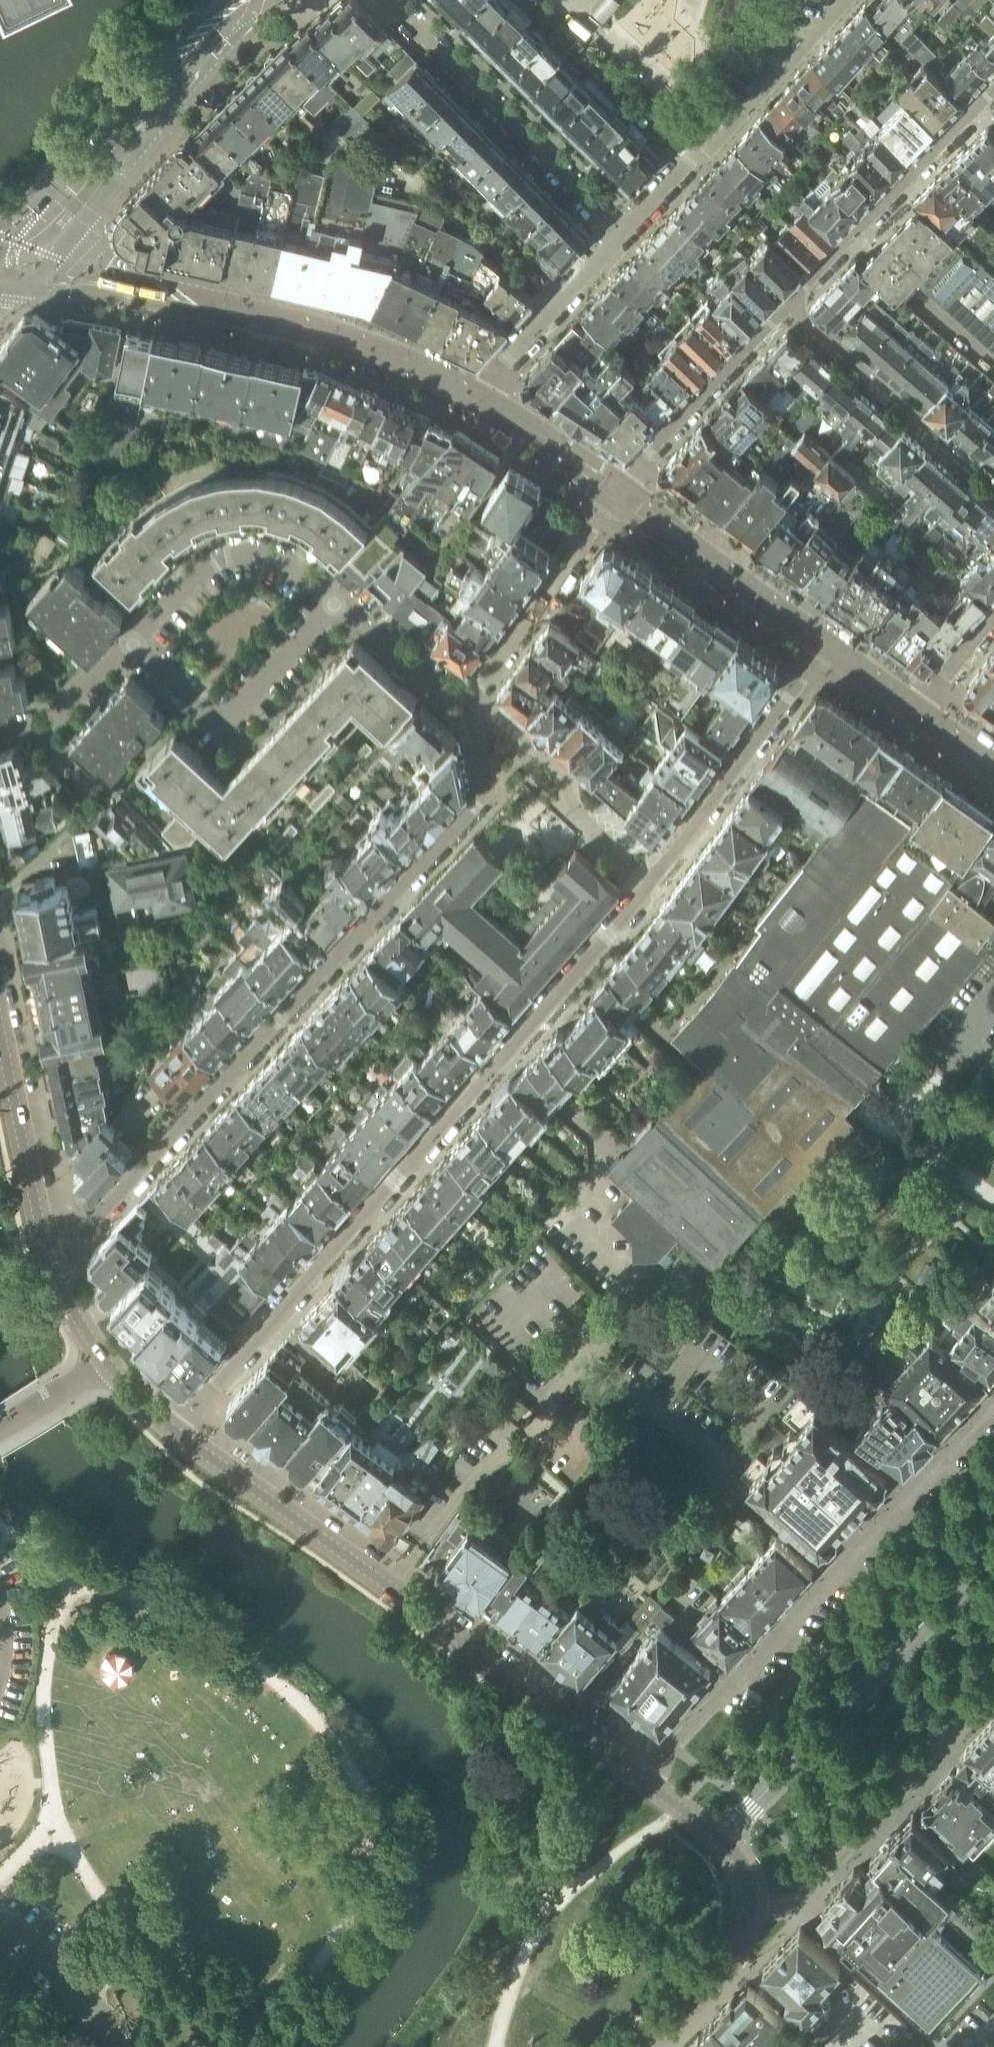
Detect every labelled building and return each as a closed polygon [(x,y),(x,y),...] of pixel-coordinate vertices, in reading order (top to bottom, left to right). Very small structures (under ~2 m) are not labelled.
[(22,13),(46,2),(45,0),(0,0),(0,23),(22,13)] [(370,51),(388,31),(366,9),(357,0),(347,0),(344,3),(342,0),(341,0),(331,10),(370,51)] [(462,20),(483,0),(450,0),(446,4),(462,20)] [(479,38),(515,2),(513,0),(483,0),(462,20),(479,38)] [(604,20),(620,2),(618,0),(601,0),(593,10),(604,20)] [(895,34),(901,40),(927,12),(921,5),(915,0),(869,0),(865,4),(890,29),(895,34)] [(948,11),(945,14),(953,21),(955,18),(957,20),(961,15),(966,21),(986,0),(958,0),(948,11)] [(479,38),(497,55),(525,27),(524,25),(532,17),(520,5),(516,1),(515,2),(479,38)] [(855,15),(879,40),(890,29),(865,4),(855,15)] [(550,12),(545,7),(536,15),(542,20),(550,12)] [(310,26),(347,64),(349,67),(356,60),(369,74),(381,62),(370,51),(331,10),(323,18),(320,15),(310,26)] [(841,30),(865,55),(873,47),(882,55),(888,49),(879,40),(855,15),(841,30)] [(993,53),(993,30),(988,24),(992,20),(987,15),(979,22),(991,34),(983,42),(993,53)] [(570,32),(562,24),(554,31),(562,39),(570,32)] [(287,43),(329,82),(330,81),(331,81),(341,72),(340,71),(347,64),(310,26),(302,33),(299,30),(287,43)] [(497,55),(514,72),(542,44),(546,41),(534,29),(531,32),(525,27),(497,55)] [(915,51),(928,40),(918,29),(905,40),(915,51)] [(839,84),(840,83),(866,56),(865,55),(841,30),(814,60),(839,84)] [(990,75),(993,71),(993,53),(983,42),(980,38),(979,38),(972,32),(960,45),(964,49),(967,52),(990,75)] [(578,40),(570,49),(575,53),(583,45),(578,40)] [(266,64),(314,114),(338,90),(329,82),(287,43),(284,46),(276,54),(275,53),(271,54),(266,59),(266,63),(267,64),(266,64)] [(514,72),(530,89),(559,60),(542,44),(514,72)] [(916,54),(964,101),(967,98),(968,99),(990,75),(967,52),(947,73),(941,67),(945,63),(927,45),(916,54)] [(408,51),(390,70),(398,78),(417,61),(408,51)] [(530,89),(546,104),(575,76),(581,70),(565,54),(559,60),(530,89)] [(911,75),(951,116),(964,102),(963,102),(964,101),(916,54),(911,60),(918,67),(911,75)] [(804,71),(837,102),(841,98),(849,106),(851,104),(855,100),(857,98),(856,97),(855,98),(849,92),(849,91),(840,83),(839,84),(814,60),(804,71)] [(404,111),(407,107),(436,79),(417,61),(398,78),(393,84),(385,91),(404,111)] [(247,83),(284,120),(295,110),(314,129),(321,136),(329,128),(314,114),(266,64),(258,72),(257,72),(253,72),(248,77),(248,81),(248,82),(247,83)] [(398,78),(390,70),(390,71),(385,76),(393,84),(398,78)] [(841,115),(844,111),(845,110),(837,102),(804,71),(793,83),(817,106),(823,101),(832,109),(833,108),(841,115)] [(907,98),(938,129),(951,116),(911,75),(898,89),(907,98)] [(546,104),(564,122),(599,87),(587,76),(581,82),(575,76),(546,104)] [(864,78),(849,91),(849,92),(855,98),(856,97),(870,84),(864,78)] [(407,107),(424,125),(453,96),(436,79),(407,107)] [(228,102),(265,139),(284,120),(247,83),(240,90),(239,90),(235,90),(230,95),(229,99),(230,100),(228,102)] [(599,87),(564,122),(572,131),(580,139),(613,105),(602,95),(608,89),(603,83),(599,87)] [(793,83),(783,94),(813,125),(824,113),(817,106),(793,83)] [(362,95),(370,102),(378,95),(370,87),(362,95)] [(783,94),(771,107),(795,130),(800,125),(811,135),(806,140),(811,145),(822,133),(813,125),(783,94)] [(421,128),(438,145),(468,115),(470,113),(453,96),(424,125),(421,128)] [(881,125),(912,156),(938,129),(907,98),(884,121),(881,125)] [(860,127),(844,111),(841,115),(838,118),(850,129),(895,174),(912,156),(881,125),(868,113),(855,100),(851,104),(867,120),(860,127)] [(210,120),(244,154),(248,157),(265,139),(228,102),(222,109),(221,108),(217,108),(212,114),(211,117),(212,118),(210,120)] [(381,133),(366,118),(362,115),(350,103),(331,124),(352,144),(362,133),(379,151),(389,141),(387,139),(381,133)] [(580,139),(597,156),(625,127),(614,116),(621,108),(616,103),(613,105),(580,139)] [(371,106),(362,115),(366,118),(375,110),(371,106)] [(795,130),(771,107),(762,117),(760,118),(786,144),(792,150),(791,150),(794,152),(799,158),(802,154),(806,150),(790,135),(795,130)] [(868,113),(881,125),(884,121),(871,109),(868,113)] [(479,122),(470,113),(468,115),(438,145),(435,148),(424,159),(431,166),(441,155),(452,165),(455,162),(485,132),(487,130),(484,128),(479,122)] [(749,132),(775,156),(783,164),(784,165),(790,159),(789,158),(789,157),(794,152),(791,150),(792,150),(786,144),(760,118),(749,132)] [(188,138),(226,172),(244,154),(210,120),(204,127),(203,126),(199,126),(193,132),(193,136),(194,136),(193,138),(192,137),(189,137),(188,138)] [(597,156),(613,172),(641,143),(648,137),(632,120),(625,127),(597,156)] [(652,132),(654,131),(661,124),(658,120),(649,129),(652,132)] [(661,124),(654,131),(659,136),(666,129),(661,124)] [(389,125),(381,133),(387,139),(395,131),(389,125)] [(993,169),(993,133),(988,127),(970,145),(993,169)] [(852,147),(843,156),(880,190),(895,174),(850,129),(842,137),(847,141),(846,142),(852,147)] [(469,182),(472,179),(503,147),(487,130),(485,132),(455,162),(461,167),(457,170),(469,182)] [(738,144),(771,175),(783,186),(789,180),(777,169),(783,164),(775,156),(749,132),(738,144)] [(166,255),(223,268),(235,214),(201,207),(199,216),(188,214),(189,213),(189,212),(188,210),(188,209),(187,207),(186,206),(204,187),(209,189),(214,183),(215,184),(219,180),(236,195),(240,196),(241,187),(239,185),(226,172),(188,138),(145,184),(177,215),(166,255)] [(297,143),(306,152),(311,147),(302,138),(297,143)] [(398,151),(404,157),(414,146),(409,141),(398,151)] [(641,143),(613,172),(631,189),(661,157),(649,145),(646,149),(641,143)] [(728,154),(721,161),(755,192),(771,175),(738,144),(728,154)] [(954,160),(987,194),(993,188),(993,169),(970,145),(954,160)] [(485,199),(492,192),(520,163),(503,147),(472,179),(477,184),(474,187),(485,199)] [(835,166),(825,176),(861,210),(880,190),(843,156),(838,151),(829,161),(835,166)] [(802,154),(799,158),(789,169),(795,174),(805,164),(813,171),(816,167),(808,160),(802,154)] [(300,286),(349,297),(372,201),(400,206),(416,214),(441,226),(444,218),(420,206),(418,210),(412,208),(413,204),(373,195),(380,164),(338,155),(327,165),(325,174),(322,189),(300,286)] [(243,164),(252,173),(257,167),(248,158),(243,164)] [(415,168),(424,177),(433,168),(431,166),(424,159),(418,165),(415,168)] [(954,160),(936,178),(971,210),(987,194),(954,160)] [(716,167),(708,177),(737,203),(745,194),(749,198),(755,192),(721,161),(716,167)] [(503,216),(509,209),(537,181),(529,172),(520,163),(492,192),(497,198),(491,204),(503,216)] [(223,268),(250,274),(261,224),(271,177),(266,176),(257,167),(252,173),(239,185),(241,187),(240,196),(235,214),(223,268)] [(300,169),(298,178),(297,183),(322,189),(325,174),(300,169)] [(819,182),(812,188),(849,223),(861,210),(825,176),(821,180),(819,182)] [(250,274),(251,274),(275,280),(291,207),(297,183),(271,177),(261,224),(250,274)] [(432,185),(438,191),(446,183),(440,177),(432,185)] [(698,187),(691,194),(725,225),(731,219),(726,215),(737,203),(708,177),(698,187)] [(971,210),(936,178),(921,193),(914,200),(920,204),(922,206),(978,257),(993,271),(993,231),(971,210)] [(509,209),(526,227),(555,198),(537,181),(509,209)] [(275,280),(300,286),(322,189),(297,183),(291,207),(275,280)] [(117,228),(118,231),(177,215),(145,184),(134,196),(124,207),(122,209),(120,212),(119,215),(118,216),(117,219),(117,222),(117,224),(116,224),(115,225),(116,227),(117,228)] [(849,223),(812,188),(805,195),(799,202),(806,208),(836,236),(849,223)] [(686,200),(677,210),(706,238),(715,228),(719,232),(725,225),(691,194),(686,200)] [(765,200),(771,204),(775,200),(769,195),(765,200)] [(525,240),(535,251),(571,215),(555,198),(526,227),(522,230),(528,236),(525,240)] [(1,211),(5,209),(8,207),(10,206),(12,204),(14,202),(13,201),(7,206),(4,208),(0,210),(0,212),(1,211)] [(364,300),(373,305),(416,214),(400,206),(372,201),(349,297),(351,298),(351,297),(364,300)] [(770,207),(777,214),(782,210),(774,203),(770,207)] [(867,262),(863,266),(883,284),(886,286),(901,300),(902,300),(911,290),(915,285),(920,280),(940,298),(978,257),(922,206),(915,213),(912,212),(907,217),(908,220),(901,227),(898,227),(893,232),(893,235),(892,237),(888,237),(883,242),(883,245),(877,251),(875,251),(871,255),(868,257),(868,261),(867,262)] [(806,208),(789,225),(819,254),(836,236),(806,208)] [(661,227),(695,259),(709,272),(715,265),(719,261),(725,255),(706,238),(677,210),(668,221),(667,220),(661,227)] [(466,218),(470,222),(478,215),(473,211),(466,218)] [(373,305),(420,327),(464,237),(441,226),(416,214),(373,305)] [(139,249),(166,255),(177,215),(118,231),(119,235),(119,236),(119,238),(120,238),(121,238),(123,241),(125,243),(128,245),(130,246),(133,247),(139,249)] [(571,215),(535,251),(554,270),(591,234),(571,215)] [(753,224),(761,231),(767,224),(760,217),(753,224)] [(786,229),(773,242),(804,270),(819,254),(789,225),(785,222),(782,225),(786,229)] [(730,230),(733,233),(739,239),(746,232),(736,224),(730,230)] [(646,244),(675,271),(680,276),(695,259),(661,227),(655,233),(656,234),(646,244)] [(483,235),(492,243),(498,238),(489,229),(483,235)] [(739,239),(733,233),(728,239),(734,244),(739,239)] [(420,327),(443,338),(482,254),(484,251),(474,242),(464,237),(420,327)] [(769,238),(749,259),(784,290),(804,270),(773,242),(769,238)] [(501,252),(507,257),(517,247),(511,241),(501,252)] [(637,254),(630,260),(664,292),(671,285),(666,281),(675,271),(646,244),(637,254)] [(482,254),(443,338),(453,342),(478,354),(480,355),(482,354),(481,353),(487,347),(488,347),(489,346),(488,345),(495,338),(496,337),(502,330),(524,306),(534,295),(482,254)] [(723,273),(724,274),(730,280),(764,311),(784,290),(749,259),(746,255),(728,269),(723,273)] [(940,298),(960,316),(993,279),(993,271),(978,257),(940,298)] [(625,267),(616,278),(645,304),(654,294),(659,298),(664,292),(630,260),(625,266),(625,267)] [(883,284),(863,266),(861,264),(857,260),(841,276),(870,303),(874,299),(879,293),(886,286),(883,284)] [(723,273),(728,269),(719,261),(715,265),(723,273)] [(720,295),(713,303),(744,332),(764,311),(730,280),(724,274),(712,287),(720,295)] [(541,288),(547,281),(544,278),(542,281),(535,275),(531,279),(541,288)] [(841,276),(827,291),(857,318),(870,303),(841,276)] [(607,287),(601,293),(635,325),(641,319),(640,318),(650,308),(645,304),(616,278),(607,287)] [(960,316),(980,334),(993,319),(993,279),(960,316)] [(671,297),(680,306),(687,298),(677,290),(671,297)] [(818,314),(841,335),(857,318),(827,291),(811,308),(818,314)] [(583,313),(592,322),(609,338),(612,341),(618,334),(622,338),(633,326),(635,325),(601,293),(601,294),(590,306),(589,306),(583,313)] [(841,335),(853,345),(886,310),(874,299),(870,303),(857,318),(841,335)] [(711,301),(695,318),(728,348),(729,348),(732,344),(734,343),(733,343),(737,339),(738,338),(743,333),(744,332),(713,303),(711,301)] [(853,345),(864,355),(897,319),(886,310),(853,345)] [(23,318),(15,328),(73,372),(81,362),(96,372),(95,376),(100,376),(99,373),(112,369),(120,332),(120,331),(121,331),(121,330),(120,330),(120,329),(93,323),(93,324),(69,319),(68,319),(67,319),(67,320),(66,321),(65,328),(53,325),(52,326),(39,315),(37,314),(36,314),(25,315),(23,317),(23,318)] [(691,314),(675,331),(712,365),(717,360),(718,359),(721,355),(722,355),(723,354),(726,350),(728,348),(695,318),(691,314)] [(910,331),(897,319),(864,355),(878,367),(910,331)] [(980,334),(993,347),(993,319),(980,334)] [(647,339),(694,384),(696,382),(701,377),(700,377),(704,374),(705,372),(710,367),(712,366),(712,365),(675,331),(664,321),(655,331),(666,342),(659,349),(647,339)] [(543,394),(552,399),(592,356),(609,338),(592,322),(583,332),(574,323),(553,345),(554,346),(540,361),(539,361),(540,362),(529,374),(528,373),(527,374),(524,375),(525,385),(529,384),(529,385),(530,384),(543,393),(543,394)] [(12,389),(51,414),(53,416),(72,388),(65,383),(73,372),(15,328),(10,335),(5,341),(5,342),(0,349),(0,365),(1,365),(26,383),(19,393),(12,389)] [(878,367),(890,377),(913,350),(922,339),(911,329),(910,331),(878,367)] [(117,463),(133,447),(154,336),(128,331),(127,331),(127,333),(128,333),(117,391),(114,402),(112,413),(105,450),(117,463)] [(787,372),(790,369),(809,349),(788,331),(767,354),(787,372)] [(164,418),(166,410),(180,341),(160,337),(154,336),(133,447),(152,428),(162,418),(164,418)] [(631,356),(651,373),(680,399),(694,384),(647,339),(635,352),(631,356)] [(890,377),(901,387),(934,350),(922,339),(913,350),(890,377)] [(184,410),(191,412),(205,346),(201,345),(180,341),(166,410),(183,414),(184,410)] [(622,349),(631,356),(635,352),(626,345),(622,349)] [(191,412),(215,417),(230,352),(212,348),(212,347),(205,346),(191,412)] [(934,350),(901,387),(914,398),(937,371),(943,364),(937,358),(941,352),(940,351),(936,348),(934,350)] [(790,369),(803,380),(822,360),(809,349),(790,369)] [(552,399),(574,414),(624,361),(613,350),(600,363),(592,356),(552,399)] [(213,430),(237,435),(254,357),(230,352),(215,417),(213,430)] [(744,378),(745,379),(774,405),(788,388),(784,385),(788,380),(784,377),(787,372),(767,354),(744,378)] [(574,414),(597,429),(651,373),(631,356),(625,362),(624,361),(574,414)] [(237,435),(263,441),(279,363),(262,359),(260,358),(260,359),(254,357),(237,435)] [(810,386),(817,392),(835,372),(822,360),(803,380),(793,393),(805,403),(809,399),(803,394),(810,386)] [(263,441),(281,446),(294,416),(303,368),(299,368),(299,367),(297,367),(279,363),(263,441)] [(299,451),(300,449),(334,375),(321,368),(319,372),(314,371),(294,416),(281,446),(299,451)] [(303,368),(294,416),(314,371),(303,368)] [(925,409),(926,410),(947,385),(956,375),(950,369),(943,377),(937,371),(914,398),(925,408),(925,409)] [(926,410),(938,420),(968,386),(964,382),(967,378),(960,371),(956,375),(947,385),(926,410)] [(813,409),(817,413),(818,412),(820,413),(848,383),(835,372),(817,392),(823,398),(813,409)] [(651,373),(597,429),(598,429),(598,430),(600,431),(608,436),(610,437),(614,440),(616,441),(624,446),(626,448),(629,449),(630,449),(631,449),(632,449),(634,447),(636,445),(635,445),(643,436),(644,437),(646,435),(645,434),(653,426),(654,426),(656,424),(655,424),(663,417),(664,416),(664,415),(667,412),(676,403),(678,400),(679,400),(680,399),(651,373)] [(338,435),(339,435),(362,388),(334,375),(300,449),(326,461),(338,435)] [(763,428),(778,443),(780,441),(778,439),(787,430),(777,420),(784,414),(774,405),(745,379),(744,379),(744,380),(735,389),(734,390),(727,398),(741,412),(747,407),(761,419),(758,421),(762,424),(760,426),(763,428)] [(33,428),(34,428),(35,425),(41,427),(51,414),(12,389),(0,381),(0,416),(33,428)] [(949,430),(950,430),(971,406),(965,401),(978,387),(972,381),(968,386),(938,420),(949,430)] [(835,426),(843,416),(862,395),(848,383),(820,413),(818,412),(817,413),(813,419),(817,422),(823,415),(835,426)] [(961,440),(983,416),(977,411),(993,394),(993,392),(989,387),(971,406),(950,430),(961,440)] [(341,465),(344,459),(375,394),(362,388),(339,435),(328,459),(341,465)] [(344,459),(357,466),(389,401),(389,400),(388,401),(378,395),(377,395),(375,394),(344,459)] [(841,432),(847,437),(874,406),(862,395),(843,416),(835,426),(841,432)] [(759,464),(762,461),(778,443),(763,428),(760,426),(762,424),(758,421),(761,419),(747,407),(741,412),(727,398),(726,399),(725,400),(722,403),(722,402),(721,403),(722,403),(713,413),(712,412),(711,413),(725,427),(740,441),(746,446),(753,452),(756,455),(753,459),(759,464)] [(354,473),(367,480),(403,407),(389,401),(357,466),(354,473)] [(831,454),(844,465),(848,460),(843,456),(851,447),(850,446),(863,432),(869,438),(887,417),(874,406),(847,437),(831,454)] [(382,486),(384,481),(417,414),(403,407),(367,480),(382,486)] [(817,413),(813,409),(810,407),(796,424),(803,430),(813,419),(817,413)] [(970,448),(993,423),(993,411),(986,419),(983,416),(961,440),(969,447),(970,448)] [(666,476),(675,483),(712,441),(725,427),(711,413),(703,423),(701,425),(702,425),(690,438),(689,438),(688,440),(678,452),(676,453),(676,454),(665,466),(664,468),(660,468),(661,475),(664,475),(664,476),(665,477),(666,476)] [(393,486),(407,468),(431,420),(417,414),(384,481),(393,486)] [(20,450),(25,437),(30,438),(33,428),(0,416),(0,443),(20,450)] [(887,417),(869,438),(866,441),(871,445),(868,448),(870,450),(863,458),(869,463),(879,453),(902,430),(887,417)] [(398,496),(418,473),(454,432),(454,431),(453,431),(432,421),(431,420),(407,468),(393,486),(389,491),(398,496)] [(982,458),(993,445),(993,423),(970,448),(970,449),(971,448),(982,458)] [(689,494),(691,495),(723,458),(735,445),(738,442),(740,441),(725,427),(712,441),(675,483),(675,484),(676,485),(677,484),(690,494),(689,494)] [(902,430),(879,453),(884,457),(877,465),(884,471),(912,439),(902,430)] [(779,560),(854,479),(855,478),(857,477),(844,465),(831,454),(804,431),(796,441),(794,439),(782,453),(792,461),(795,465),(805,473),(801,478),(752,540),(779,560)] [(396,498),(385,514),(400,529),(401,529),(405,532),(418,512),(451,462),(454,463),(468,440),(467,440),(466,437),(461,434),(458,434),(454,432),(418,473),(398,496),(396,498)] [(721,517),(735,528),(777,478),(792,461),(782,453),(794,439),(788,433),(780,441),(778,443),(762,461),(766,465),(721,517)] [(884,471),(895,482),(902,474),(924,450),(912,439),(884,471)] [(451,462),(418,512),(422,514),(417,522),(430,530),(467,472),(469,473),(483,450),(481,449),(481,447),(475,443),(472,443),(468,440),(454,463),(451,462)] [(691,495),(707,507),(733,474),(748,457),(753,452),(746,446),(740,441),(738,442),(735,445),(723,458),(691,495)] [(20,450),(0,443),(0,471),(12,475),(22,478),(31,454),(20,450)] [(992,467),(993,465),(993,445),(982,458),(991,465),(990,466),(992,467)] [(240,528),(256,527),(260,468),(231,470),(219,471),(216,450),(208,451),(183,458),(211,529),(231,521),(240,528)] [(467,472),(430,530),(435,533),(438,529),(445,533),(456,527),(491,474),(498,462),(499,463),(499,462),(499,461),(496,459),(495,456),(490,453),(487,453),(483,450),(469,473),(467,472)] [(902,474),(895,482),(902,488),(909,480),(913,483),(934,459),(926,452),(926,451),(924,450),(902,474)] [(707,507),(721,517),(766,465),(762,461),(759,464),(753,459),(756,455),(753,452),(748,457),(733,474),(707,507)] [(191,538),(211,529),(183,458),(160,471),(153,475),(166,493),(156,500),(134,519),(177,558),(189,548),(191,538)] [(910,508),(945,468),(934,459),(913,483),(917,487),(901,505),(907,510),(910,508)] [(844,465),(857,477),(861,472),(848,460),(844,465)] [(349,476),(323,464),(319,472),(346,484),(349,476)] [(793,471),(792,472),(801,478),(805,473),(795,465),(792,470),(793,471)] [(484,508),(506,524),(515,528),(516,528),(517,526),(516,526),(527,508),(528,509),(529,507),(528,506),(539,489),(540,489),(541,487),(540,486),(539,487),(526,478),(518,473),(511,469),(511,468),(509,467),(509,468),(508,469),(504,476),(484,508)] [(283,533),(297,540),(327,489),(300,477),(288,474),(260,468),(256,527),(272,530),(273,530),(275,524),(283,527),(281,533),(283,533)] [(930,498),(934,502),(955,478),(947,471),(948,470),(946,469),(945,468),(910,508),(907,510),(903,515),(902,517),(909,523),(913,519),(912,518),(930,498)] [(3,500),(8,501),(11,491),(7,489),(12,475),(0,471),(0,499),(3,500)] [(735,528),(752,540),(801,478),(792,472),(783,483),(777,478),(735,528)] [(855,478),(867,490),(874,483),(861,472),(857,477),(855,478)] [(931,513),(937,518),(965,486),(955,478),(934,502),(938,505),(931,513)] [(779,560),(802,576),(843,528),(872,496),(854,479),(779,560)] [(874,483),(867,490),(879,500),(885,493),(874,483)] [(933,523),(943,531),(975,495),(968,489),(969,489),(967,487),(967,488),(965,486),(937,518),(933,523)] [(331,568),(332,569),(340,560),(373,527),(350,506),(327,489),(297,540),(310,549),(311,550),(316,546),(322,552),(318,556),(322,559),(332,559),(336,562),(331,568)] [(129,494),(108,514),(115,520),(135,500),(129,494)] [(953,540),(957,536),(985,504),(975,495),(943,531),(948,536),(953,540)] [(957,536),(964,543),(971,535),(975,539),(993,518),(993,512),(989,508),(989,507),(988,506),(988,507),(985,504),(957,536)] [(902,517),(903,515),(893,507),(886,515),(896,522),(902,517)] [(84,528),(88,519),(76,514),(72,523),(84,528)] [(340,560),(359,578),(410,625),(429,601),(431,599),(443,583),(426,571),(428,569),(405,551),(405,550),(393,541),(401,529),(400,529),(385,514),(373,527),(340,560)] [(9,515),(6,522),(21,526),(23,520),(9,515)] [(826,594),(850,611),(903,537),(908,531),(896,522),(886,515),(877,526),(889,535),(882,544),(870,535),(853,556),(823,592),(824,593),(826,594)] [(978,554),(982,554),(993,542),(993,541),(993,518),(975,539),(979,542),(973,549),(978,554)] [(139,600),(177,558),(134,519),(96,560),(139,600)] [(933,523),(926,530),(920,538),(929,546),(943,531),(933,523)] [(492,533),(489,537),(538,571),(551,554),(515,528),(506,524),(501,532),(497,532),(495,535),(492,533)] [(460,543),(482,558),(525,589),(538,571),(489,537),(473,525),(460,543)] [(802,576),(823,592),(853,556),(841,546),(850,534),(843,528),(802,576)] [(77,542),(83,548),(92,538),(86,531),(77,542)] [(869,625),(903,580),(905,578),(912,569),(900,560),(912,544),(903,537),(850,611),(867,623),(867,624),(869,625)] [(975,558),(993,575),(993,542),(982,554),(978,554),(975,558)] [(589,582),(587,585),(602,596),(631,557),(615,545),(605,546),(597,557),(597,558),(584,576),(583,578),(589,582)] [(482,558),(476,566),(460,554),(455,550),(447,561),(453,564),(513,606),(525,589),(482,558)] [(967,581),(989,601),(993,596),(993,575),(975,558),(969,553),(968,554),(961,560),(968,567),(960,575),(967,581)] [(881,637),(887,642),(889,640),(931,587),(943,571),(923,555),(912,569),(905,578),(916,586),(913,588),(903,580),(869,625),(882,635),(881,637)] [(602,596),(610,602),(612,600),(626,610),(627,609),(653,574),(653,573),(652,572),(651,572),(631,557),(602,596)] [(351,587),(359,578),(340,560),(332,569),(351,587)] [(105,602),(89,588),(82,581),(85,578),(69,563),(57,576),(53,573),(30,599),(45,613),(44,614),(76,643),(77,642),(92,656),(115,630),(112,627),(124,613),(108,598),(105,602)] [(470,590),(464,598),(501,623),(513,606),(453,564),(447,574),(459,582),(462,582),(463,585),(470,590)] [(627,609),(648,625),(674,591),(673,590),(674,590),(673,589),(672,589),(653,574),(627,609)] [(967,581),(950,601),(941,611),(906,652),(908,653),(907,654),(924,666),(925,669),(930,668),(930,665),(952,640),(968,621),(989,601),(967,581)] [(575,634),(599,601),(602,596),(587,585),(585,588),(578,584),(562,606),(555,617),(554,617),(553,619),(575,634)] [(941,594),(931,587),(889,640),(887,642),(888,642),(890,640),(895,644),(896,648),(902,652),(906,652),(941,611),(933,604),(941,594)] [(636,660),(649,669),(695,606),(674,591),(648,625),(661,634),(650,649),(646,646),(636,660)] [(431,599),(429,601),(486,643),(488,640),(490,638),(501,623),(464,598),(459,595),(451,607),(447,604),(444,608),(431,599)] [(429,601),(410,625),(469,667),(476,657),(480,657),(485,649),(484,646),(486,643),(429,601)] [(16,639),(9,602),(0,603),(0,642),(16,639)] [(640,682),(662,698),(717,622),(695,606),(649,669),(640,682)] [(683,713),(707,681),(737,637),(717,622),(662,698),(682,713),(683,713)] [(544,632),(534,646),(571,674),(578,664),(586,670),(595,657),(551,625),(550,625),(551,624),(550,623),(543,632),(544,632)] [(727,695),(733,688),(759,651),(753,647),(740,637),(738,636),(737,637),(707,681),(727,695)] [(314,685),(300,700),(343,739),(361,720),(364,717),(345,699),(378,663),(354,641),(343,653),(344,653),(339,659),(338,658),(313,685),(314,685)] [(514,671),(540,690),(553,673),(565,682),(571,674),(534,646),(533,646),(532,647),(531,646),(514,671)] [(982,708),(993,691),(993,650),(979,669),(979,670),(979,672),(968,687),(967,687),(966,688),(965,688),(965,689),(966,697),(967,697),(967,698),(968,699),(969,698),(980,706),(980,707),(981,708),(982,708)] [(759,651),(733,688),(755,705),(757,703),(756,703),(770,685),(772,683),(771,682),(777,675),(779,674),(778,673),(777,665),(777,664),(775,663),(767,658),(768,657),(759,651)] [(12,706),(11,701),(28,698),(24,676),(17,677),(14,662),(0,664),(0,708),(12,706)] [(390,674),(378,663),(345,699),(364,717),(361,720),(381,738),(417,699),(402,684),(405,681),(393,670),(390,674)] [(614,671),(602,663),(595,672),(607,680),(614,671)] [(527,720),(528,721),(551,697),(540,690),(514,671),(498,694),(499,695),(527,720)] [(72,738),(98,762),(101,758),(114,770),(129,754),(126,751),(143,732),(147,729),(150,732),(165,716),(152,703),(155,700),(129,676),(115,691),(114,690),(85,722),(86,723),(72,738)] [(733,688),(727,695),(704,729),(725,745),(726,746),(755,705),(733,688)] [(993,717),(993,691),(982,708),(993,717)] [(552,742),(553,743),(585,708),(572,696),(566,702),(556,693),(551,697),(528,721),(552,743),(552,742)] [(817,694),(763,768),(795,792),(853,713),(826,693),(817,694)] [(649,697),(648,698),(644,703),(653,710),(658,704),(649,697)] [(300,700),(261,742),(304,781),(343,739),(300,700)] [(564,754),(573,762),(602,729),(610,720),(591,703),(585,708),(553,743),(564,754)] [(411,745),(428,761),(432,765),(456,738),(444,726),(444,725),(422,704),(418,708),(416,707),(393,732),(394,733),(388,739),(388,740),(380,749),(395,763),(411,745)] [(641,726),(670,748),(706,774),(713,765),(712,765),(721,753),(723,751),(723,750),(722,749),(702,734),(701,735),(658,704),(653,710),(641,726)] [(879,732),(853,713),(795,792),(819,811),(879,732)] [(581,769),(594,780),(606,769),(625,749),(629,744),(617,734),(613,738),(602,729),(573,762),(581,769)] [(836,823),(822,840),(769,906),(755,924),(760,928),(759,929),(800,960),(921,811),(910,802),(907,806),(886,790),(890,785),(885,782),(907,752),(885,736),(879,732),(819,811),(836,823)] [(136,777),(177,814),(216,771),(175,734),(136,777)] [(456,738),(432,765),(462,792),(462,791),(468,785),(469,784),(469,782),(468,782),(467,776),(467,774),(466,774),(465,768),(466,768),(465,765),(464,765),(463,757),(463,755),(462,755),(461,749),(461,746),(460,746),(459,741),(460,741),(459,738),(458,738),(456,738)] [(366,741),(357,752),(363,758),(373,747),(366,741)] [(261,742),(226,780),(223,783),(257,812),(267,822),(304,781),(261,742)] [(21,793),(19,783),(29,781),(30,788),(44,781),(55,776),(22,744),(0,752),(0,798),(21,793)] [(670,748),(655,770),(690,795),(699,783),(706,774),(670,748)] [(363,758),(357,752),(347,762),(353,768),(363,758)] [(945,780),(907,752),(885,782),(890,785),(886,790),(907,806),(910,802),(921,811),(946,780),(945,780)] [(412,775),(423,785),(447,808),(462,792),(432,765),(428,761),(421,768),(420,767),(412,775)] [(616,775),(640,793),(674,817),(679,811),(679,810),(689,796),(690,795),(655,770),(649,766),(639,781),(628,773),(625,777),(618,772),(616,775)] [(750,786),(799,823),(822,840),(836,823),(819,811),(795,792),(763,768),(750,786)] [(593,781),(626,811),(640,793),(616,775),(606,769),(594,780),(593,781)] [(216,771),(177,814),(162,831),(175,845),(190,842),(198,834),(219,853),(257,812),(223,783),(226,780),(216,771)] [(759,929),(711,996),(675,1035),(707,1065),(660,1116),(659,1115),(653,1122),(652,1120),(622,1154),(622,1155),(609,1169),(635,1193),(612,1218),(633,1237),(633,1258),(659,1257),(671,1244),(673,1246),(648,1272),(655,1278),(688,1243),(703,1257),(704,1258),(716,1266),(793,1181),(800,1186),(855,1120),(845,1111),(856,1098),(866,1087),(882,1067),(884,1068),(975,966),(991,948),(981,940),(989,929),(988,928),(993,920),(993,916),(982,906),(950,881),(993,821),(993,816),(981,807),(945,781),(946,780),(921,811),(800,960),(759,929)] [(0,798),(0,810),(1,815),(1,816),(2,822),(3,822),(7,838),(42,830),(41,828),(58,824),(53,804),(49,805),(44,781),(30,788),(29,781),(19,783),(21,793),(0,798)] [(329,782),(319,792),(326,798),(336,787),(329,782)] [(408,791),(402,797),(432,824),(447,808),(423,785),(413,795),(408,791)] [(750,786),(734,809),(768,833),(778,819),(794,830),(799,823),(750,786)] [(326,798),(319,792),(309,803),(316,809),(326,798)] [(640,793),(626,811),(648,832),(658,840),(660,836),(660,837),(672,820),(674,818),(674,817),(640,793)] [(93,819),(94,820),(104,830),(103,832),(115,845),(117,843),(129,856),(160,849),(160,848),(170,846),(121,794),(116,798),(117,803),(114,800),(107,807),(106,806),(93,819)] [(337,802),(346,810),(352,803),(344,795),(337,802)] [(390,800),(381,809),(416,841),(417,841),(432,825),(432,824),(402,797),(395,805),(390,800)] [(371,821),(375,825),(402,849),(408,849),(409,849),(416,841),(381,809),(371,821)] [(718,831),(754,858),(764,865),(770,856),(765,852),(775,839),(768,833),(734,809),(718,831)] [(950,881),(982,906),(993,889),(993,821),(950,881)] [(292,822),(282,833),(288,839),(298,828),(292,822)] [(375,825),(361,841),(391,868),(395,864),(397,861),(397,862),(402,856),(403,856),(402,849),(375,825)] [(718,831),(700,855),(736,882),(754,858),(718,831)] [(74,835),(79,866),(98,862),(96,852),(93,853),(89,832),(74,835)] [(288,839),(282,833),(272,844),(278,850),(288,839)] [(432,944),(438,949),(439,948),(446,940),(462,954),(467,949),(487,967),(478,976),(465,964),(461,968),(461,969),(467,975),(482,988),(511,1015),(512,1014),(527,998),(532,992),(530,990),(532,988),(533,988),(534,987),(533,987),(543,975),(544,976),(545,975),(544,974),(554,963),(555,964),(556,963),(555,962),(565,951),(566,951),(566,950),(576,938),(577,939),(577,938),(577,937),(587,926),(588,925),(587,925),(597,914),(598,914),(599,913),(598,913),(608,901),(609,902),(610,901),(609,900),(619,889),(576,851),(566,862),(559,856),(547,870),(556,878),(571,890),(523,944),(522,943),(516,937),(515,936),(514,936),(509,931),(509,930),(508,930),(502,925),(502,924),(501,923),(501,924),(495,919),(495,918),(494,917),(494,918),(488,912),(487,911),(487,912),(481,906),(481,905),(480,905),(473,900),(474,899),(473,898),(472,899),(482,887),(483,888),(484,887),(483,886),(493,875),(494,876),(495,875),(494,874),(504,863),(505,862),(476,837),(475,837),(438,877),(420,896),(419,895),(415,899),(416,900),(412,904),(403,914),(402,916),(402,915),(401,916),(432,944)] [(361,841),(343,859),(374,887),(379,881),(382,878),(381,878),(384,876),(388,871),(389,870),(391,868),(361,841)] [(286,880),(272,866),(269,863),(255,849),(247,857),(264,874),(275,885),(270,891),(258,902),(272,914),(279,921),(313,953),(314,953),(328,937),(303,915),(298,911),(307,901),(302,896),(294,888),(287,881),(286,880)] [(30,948),(30,949),(80,939),(79,934),(100,930),(96,907),(86,909),(82,891),(84,891),(86,890),(87,889),(88,888),(89,887),(90,885),(90,884),(90,882),(90,881),(89,879),(89,878),(88,876),(86,875),(85,875),(83,874),(82,874),(80,875),(67,877),(67,876),(86,872),(87,874),(107,870),(115,907),(153,900),(156,913),(195,905),(185,853),(127,865),(126,856),(98,862),(79,866),(48,872),(49,877),(37,879),(37,878),(33,879),(35,887),(18,891),(18,892),(19,892),(26,925),(25,925),(26,927),(28,938),(28,939),(29,941),(29,940),(31,948),(30,948)] [(700,855),(685,874),(721,900),(722,899),(727,903),(740,885),(736,882),(700,855)] [(327,869),(337,878),(362,900),(374,887),(343,859),(340,856),(320,856),(321,869),(327,869)] [(685,874),(666,901),(704,935),(713,923),(708,919),(721,900),(685,874)] [(337,878),(320,897),(344,919),(362,900),(337,878)] [(302,881),(294,888),(302,896),(310,889),(302,881)] [(320,897),(303,915),(328,937),(344,919),(320,897)] [(666,901),(652,920),(686,949),(709,970),(723,952),(704,935),(666,901)] [(256,918),(247,928),(295,973),(295,972),(313,953),(279,921),(272,914),(262,924),(256,918)] [(438,949),(432,944),(401,916),(395,922),(396,922),(386,932),(414,959),(421,952),(434,964),(443,954),(438,949)] [(639,937),(639,938),(672,968),(686,949),(652,920),(639,937)] [(246,943),(238,952),(278,990),(295,973),(247,928),(246,928),(239,936),(246,943)] [(397,977),(414,959),(386,932),(385,933),(385,934),(376,944),(375,944),(369,951),(397,977)] [(38,982),(94,971),(101,969),(98,957),(96,954),(93,953),(90,953),(89,952),(97,950),(95,942),(103,940),(107,933),(80,939),(30,949),(30,950),(30,952),(31,952),(32,960),(32,962),(33,961),(33,964),(34,964),(38,982)] [(639,938),(624,954),(657,984),(672,968),(639,938)] [(975,966),(989,979),(993,973),(993,950),(991,948),(975,966)] [(409,988),(397,977),(369,951),(352,970),(393,1006),(409,988)] [(213,986),(251,1020),(251,1021),(260,1011),(279,991),(278,990),(238,952),(224,967),(226,969),(222,973),(218,968),(206,980),(210,983),(213,986)] [(608,972),(636,997),(642,1001),(657,984),(624,954),(608,972)] [(133,966),(138,985),(162,980),(157,961),(133,966)] [(463,979),(467,975),(461,969),(457,966),(453,970),(463,979)] [(380,1020),(393,1006),(352,970),(341,981),(339,983),(380,1020)] [(38,982),(44,1011),(99,1001),(93,972),(94,971),(38,982)] [(607,979),(597,991),(622,1013),(636,997),(608,972),(607,973),(607,979)] [(201,993),(197,989),(194,986),(185,995),(189,998),(233,1040),(251,1020),(213,986),(210,983),(201,993)] [(367,1033),(380,1020),(339,983),(327,996),(367,1033)] [(482,988),(460,1013),(475,1028),(481,1021),(495,1033),(505,1022),(511,1015),(482,988)] [(587,1005),(582,1011),(618,1044),(634,1025),(621,1014),(622,1013),(597,991),(596,991),(595,992),(597,994),(587,1005)] [(356,1046),(367,1033),(327,996),(316,1008),(315,1010),(355,1045),(356,1046)] [(233,1040),(189,998),(189,999),(181,1008),(195,1021),(186,1031),(216,1059),(233,1040)] [(46,1030),(50,1046),(101,1035),(105,1034),(99,1001),(44,1011),(48,1030),(46,1030)] [(455,1018),(450,1024),(479,1051),(487,1043),(486,1043),(495,1033),(481,1021),(475,1028),(460,1013),(449,1003),(444,1009),(455,1018)] [(342,1059),(355,1045),(315,1010),(304,1021),(304,1022),(303,1023),(338,1054),(342,1059)] [(442,1034),(434,1043),(463,1069),(473,1058),(474,1058),(479,1051),(450,1024),(434,1010),(428,1016),(432,1020),(429,1023),(442,1034)] [(576,1018),(566,1029),(602,1062),(618,1044),(582,1011),(576,1018)] [(321,1073),(338,1054),(303,1023),(286,1041),(321,1073)] [(545,1044),(578,1073),(586,1079),(602,1062),(566,1029),(565,1028),(558,1029),(558,1030),(553,1034),(545,1043),(546,1043),(545,1044)] [(50,1046),(55,1073),(101,1064),(107,1063),(106,1061),(105,1062),(103,1053),(105,1053),(101,1035),(50,1046)] [(398,1044),(407,1052),(414,1058),(447,1087),(448,1086),(448,1087),(455,1079),(463,1069),(434,1043),(426,1052),(407,1035),(398,1044)] [(183,1036),(165,1055),(195,1082),(210,1066),(209,1064),(211,1064),(212,1063),(207,1059),(183,1036)] [(305,1090),(321,1073),(286,1041),(271,1058),(305,1090)] [(529,1061),(560,1089),(562,1091),(578,1073),(545,1044),(535,1055),(529,1061)] [(127,1047),(129,1058),(142,1056),(140,1045),(127,1047)] [(399,1075),(397,1077),(430,1106),(447,1087),(414,1058),(407,1052),(392,1069),(399,1075)] [(195,1082),(165,1055),(149,1073),(179,1100),(179,1099),(179,1098),(179,1097),(181,1097),(195,1082)] [(289,1107),(305,1090),(271,1058),(254,1076),(289,1107)] [(521,1072),(514,1079),(546,1108),(546,1107),(545,1106),(551,1100),(560,1089),(529,1061),(529,1062),(526,1066),(521,1072)] [(58,1087),(61,1099),(101,1091),(106,1089),(101,1064),(55,1073),(58,1087)] [(274,1123),(289,1107),(254,1076),(244,1087),(243,1087),(240,1091),(240,1092),(239,1091),(238,1092),(274,1123)] [(382,1083),(372,1094),(412,1129),(421,1117),(430,1106),(397,1077),(387,1088),(382,1083)] [(503,1090),(496,1098),(529,1126),(546,1108),(514,1079),(503,1091),(503,1090)] [(70,1144),(75,1148),(102,1118),(107,1112),(104,1109),(107,1105),(104,1105),(101,1091),(61,1099),(67,1129),(70,1144)] [(229,1102),(221,1111),(256,1142),(274,1124),(274,1123),(238,1092),(229,1102)] [(628,1102),(638,1111),(646,1102),(636,1093),(628,1102)] [(369,1108),(358,1121),(391,1151),(404,1136),(404,1137),(412,1129),(372,1094),(364,1103),(369,1108)] [(492,1104),(482,1115),(514,1143),(529,1126),(496,1098),(491,1103),(492,1104)] [(993,1188),(993,1126),(956,1099),(926,1141),(948,1156),(993,1188)] [(249,1156),(259,1145),(256,1142),(221,1111),(211,1122),(206,1127),(241,1158),(246,1152),(249,1156)] [(471,1127),(465,1133),(497,1162),(514,1143),(482,1115),(471,1127)] [(102,1118),(75,1148),(72,1151),(83,1161),(80,1165),(84,1169),(77,1176),(79,1185),(86,1191),(95,1191),(97,1189),(106,1179),(107,1179),(115,1169),(125,1159),(127,1157),(126,1157),(132,1150),(113,1132),(115,1130),(102,1118)] [(332,1137),(339,1144),(372,1173),(382,1162),(381,1162),(391,1151),(358,1121),(347,1134),(345,1131),(346,1130),(339,1123),(330,1132),(332,1134),(331,1135),(332,1136),(332,1137)] [(855,1137),(864,1143),(873,1149),(880,1138),(862,1126),(855,1137)] [(243,1161),(241,1158),(206,1127),(194,1140),(190,1145),(190,1144),(189,1145),(227,1179),(243,1161)] [(460,1139),(450,1151),(482,1179),(497,1162),(465,1133),(460,1139)] [(339,1144),(320,1165),(352,1195),(364,1182),(365,1182),(372,1173),(339,1144)] [(211,1197),(227,1179),(189,1145),(174,1162),(175,1162),(174,1163),(211,1197)] [(299,1179),(303,1183),(337,1213),(337,1212),(352,1195),(320,1165),(303,1150),(295,1159),(301,1164),(293,1173),(299,1179)] [(443,1159),(429,1175),(465,1207),(486,1183),(482,1179),(450,1151),(449,1151),(448,1153),(444,1156),(444,1157),(443,1159)] [(194,1215),(211,1197),(174,1163),(158,1181),(159,1181),(158,1182),(176,1198),(194,1215)] [(408,1198),(444,1231),(465,1207),(429,1175),(416,1190),(416,1189),(415,1190),(408,1198)] [(158,1182),(149,1191),(167,1208),(176,1198),(158,1182)] [(303,1183),(287,1200),(321,1231),(321,1230),(322,1231),(326,1225),(327,1224),(327,1225),(337,1213),(303,1183)] [(261,1211),(272,1221),(304,1250),(305,1249),(310,1243),(321,1231),(287,1200),(276,1190),(266,1200),(269,1203),(261,1211)] [(389,1219),(388,1220),(425,1252),(444,1231),(408,1198),(405,1201),(405,1202),(397,1211),(396,1211),(396,1212),(395,1212),(392,1216),(389,1219)] [(118,1289),(134,1272),(142,1264),(152,1252),(138,1239),(142,1234),(138,1229),(145,1221),(141,1218),(147,1212),(137,1203),(101,1243),(96,1248),(93,1252),(93,1253),(92,1253),(92,1259),(93,1260),(93,1261),(95,1262),(94,1263),(100,1267),(106,1272),(100,1278),(100,1279),(100,1286),(101,1286),(101,1287),(101,1288),(106,1292),(107,1293),(108,1293),(115,1293),(115,1292),(116,1292),(118,1291),(117,1290),(118,1289)] [(246,1230),(289,1268),(289,1267),(290,1267),(295,1261),(294,1261),(304,1250),(272,1221),(265,1228),(255,1219),(246,1229),(246,1230)] [(383,1227),(370,1242),(406,1273),(425,1252),(388,1220),(386,1222),(386,1223),(383,1226),(383,1227)] [(231,1247),(249,1263),(273,1286),(274,1284),(274,1285),(279,1279),(289,1268),(246,1230),(231,1247)] [(224,1241),(216,1234),(214,1233),(208,1239),(218,1248),(224,1241)] [(356,1259),(355,1260),(366,1269),(368,1266),(380,1277),(378,1279),(391,1291),(406,1273),(370,1242),(360,1254),(360,1253),(355,1258),(356,1259)] [(155,1350),(155,1351),(161,1356),(162,1357),(239,1274),(249,1263),(231,1247),(226,1243),(216,1254),(216,1262),(209,1262),(188,1285),(189,1293),(195,1299),(188,1308),(174,1296),(176,1295),(174,1293),(139,1332),(136,1335),(138,1336),(137,1336),(143,1341),(144,1340),(145,1342),(144,1343),(143,1346),(150,1352),(153,1351),(155,1350)] [(716,1266),(704,1258),(691,1276),(691,1277),(707,1289),(721,1270),(716,1266)] [(514,1263),(510,1259),(494,1275),(498,1279),(514,1263)] [(350,1266),(340,1277),(375,1308),(391,1291),(378,1279),(380,1277),(368,1266),(366,1269),(355,1260),(354,1261),(354,1260),(349,1265),(350,1266)] [(249,1263),(239,1274),(264,1295),(273,1286),(249,1263)] [(976,1263),(966,1275),(966,1280),(973,1287),(966,1295),(993,1314),(993,1280),(976,1263)] [(137,1330),(139,1332),(174,1293),(142,1264),(134,1272),(139,1277),(123,1295),(122,1295),(121,1297),(115,1305),(114,1304),(113,1306),(113,1307),(114,1307),(113,1308),(115,1310),(115,1309),(121,1315),(120,1316),(120,1320),(126,1326),(130,1325),(131,1324),(137,1329),(137,1330)] [(933,1275),(946,1284),(952,1276),(938,1267),(933,1275)] [(239,1274),(162,1357),(160,1361),(162,1363),(169,1368),(169,1369),(175,1375),(176,1374),(182,1380),(183,1380),(183,1381),(191,1380),(191,1379),(201,1368),(201,1369),(212,1357),(211,1356),(221,1345),(227,1339),(227,1338),(264,1295),(239,1274)] [(340,1277),(320,1299),(364,1337),(370,1341),(389,1320),(383,1315),(375,1308),(340,1277)] [(938,1336),(990,1374),(991,1373),(992,1371),(993,1369),(993,1321),(958,1296),(957,1296),(955,1294),(951,1294),(948,1295),(945,1300),(943,1302),(944,1305),(945,1309),(948,1311),(944,1316),(950,1321),(938,1336)] [(364,1337),(320,1299),(301,1321),(324,1340),(346,1358),(364,1337)] [(428,1322),(437,1330),(441,1325),(432,1318),(428,1322)] [(301,1321),(287,1337),(310,1355),(324,1340),(301,1321)] [(922,1408),(921,1408),(941,1427),(990,1374),(938,1336),(931,1330),(920,1344),(914,1339),(893,1321),(858,1362),(880,1380),(883,1376),(922,1408)] [(243,1420),(248,1424),(295,1371),(300,1365),(289,1355),(279,1346),(276,1349),(276,1350),(267,1360),(258,1369),(238,1391),(239,1391),(232,1399),(227,1405),(227,1414),(228,1414),(236,1420),(236,1421),(243,1420)] [(485,1367),(500,1378),(506,1369),(492,1358),(485,1367)] [(288,1450),(314,1421),(311,1418),(328,1399),(295,1371),(248,1424),(257,1432),(257,1433),(269,1444),(270,1444),(279,1452),(279,1453),(287,1452),(288,1450)] [(857,1431),(868,1439),(905,1465),(907,1463),(917,1452),(929,1439),(941,1427),(921,1408),(919,1410),(866,1376),(856,1389),(878,1410),(874,1414),(864,1405),(847,1423),(857,1430),(857,1431)] [(601,1394),(610,1405),(620,1397),(611,1386),(601,1394)] [(377,1395),(361,1412),(370,1421),(386,1403),(377,1395)] [(800,1527),(821,1546),(823,1545),(831,1543),(837,1536),(837,1528),(846,1519),(847,1520),(856,1511),(864,1502),(862,1500),(870,1491),(879,1489),(885,1483),(885,1474),(887,1473),(865,1454),(866,1453),(857,1445),(858,1445),(849,1437),(849,1438),(840,1431),(800,1396),(782,1416),(798,1430),(792,1430),(784,1438),(783,1446),(782,1447),(774,1449),(768,1456),(767,1463),(758,1455),(740,1473),(750,1482),(750,1483),(774,1504),(773,1505),(781,1512),(780,1513),(790,1522),(791,1521),(799,1528),(800,1527)] [(308,1470),(309,1469),(348,1427),(357,1417),(342,1404),(338,1408),(328,1399),(311,1418),(314,1421),(288,1450),(292,1453),(291,1454),(291,1461),(292,1461),(301,1469),(301,1470),(308,1470)] [(62,1420),(2,1455),(3,1456),(62,1420)] [(66,1422),(64,1423),(66,1426),(69,1429),(75,1433),(79,1434),(79,1433),(75,1431),(73,1429),(70,1427),(68,1424),(66,1422)] [(316,1481),(358,1512),(380,1482),(381,1483),(404,1451),(399,1454),(379,1441),(376,1442),(372,1449),(345,1433),(349,1428),(348,1427),(309,1469),(320,1476),(317,1480),(317,1479),(316,1481)] [(380,1482),(358,1512),(388,1534),(394,1533),(410,1511),(413,1514),(423,1500),(420,1498),(424,1493),(422,1492),(429,1483),(413,1472),(420,1463),(423,1465),(437,1446),(428,1437),(408,1454),(404,1451),(381,1483),(380,1482)] [(483,1603),(485,1601),(518,1557),(524,1549),(504,1533),(496,1544),(478,1530),(496,1505),(487,1499),(469,1524),(460,1517),(430,1556),(441,1564),(438,1568),(437,1567),(436,1569),(438,1571),(439,1570),(454,1581),(453,1583),(465,1592),(466,1590),(482,1601),(481,1602),(483,1603)] [(777,1536),(749,1568),(784,1600),(793,1590),(792,1590),(798,1584),(800,1583),(800,1582),(811,1570),(813,1568),(777,1536)] [(489,1610),(508,1626),(538,1588),(547,1576),(528,1562),(535,1562),(546,1548),(543,1545),(544,1544),(535,1538),(524,1549),(518,1557),(485,1601),(492,1606),(489,1610)] [(687,1566),(696,1574),(703,1567),(694,1559),(687,1566)] [(719,1598),(720,1599),(719,1600),(755,1632),(757,1630),(757,1629),(768,1617),(770,1615),(775,1609),(776,1609),(784,1600),(749,1568),(748,1569),(746,1567),(719,1598)] [(508,1626),(536,1648),(577,1600),(570,1595),(561,1605),(538,1588),(508,1626)] [(580,1683),(589,1671),(609,1648),(614,1642),(622,1649),(661,1603),(649,1593),(622,1625),(583,1593),(577,1600),(536,1648),(580,1683)] [(755,1632),(719,1600),(717,1598),(706,1611),(709,1614),(696,1629),(730,1659),(755,1632)] [(661,1605),(651,1616),(665,1627),(674,1616),(661,1605)] [(611,1688),(629,1703),(645,1715),(661,1728),(711,1668),(659,1627),(611,1688)] [(609,1648),(589,1671),(595,1675),(614,1652),(609,1648)] [(121,1680),(125,1677),(128,1674),(130,1669),(131,1664),(130,1660),(128,1655),(124,1652),(119,1650),(114,1650),(109,1651),(105,1654),(102,1659),(101,1664),(101,1669),(103,1673),(106,1677),(111,1680),(116,1680),(121,1680)] [(956,1766),(993,1803),(993,1718),(965,1750),(968,1752),(958,1763),(956,1766)] [(956,1766),(955,1767),(954,1767),(941,1782),(942,1783),(928,1798),(925,1798),(925,1806),(928,1806),(930,1808),(928,1810),(965,1845),(980,1829),(989,1837),(993,1831),(993,1803),(956,1766)] [(893,1833),(891,1835),(942,1884),(944,1881),(964,1860),(950,1848),(913,1813),(902,1825),(901,1824),(898,1827),(893,1833)] [(951,1892),(942,1884),(891,1835),(882,1845),(883,1845),(871,1858),(875,1862),(941,1924),(956,1908),(945,1898),(951,1892)] [(990,1970),(941,1924),(875,1862),(865,1873),(862,1870),(861,1868),(854,1868),(841,1882),(842,1890),(822,1911),(825,1914),(822,1917),(822,1924),(827,1929),(835,1929),(838,1925),(850,1936),(842,1944),(929,2024),(978,1971),(983,1977),(990,1970)] [(804,2016),(804,2015),(810,2021),(814,2016),(816,2016),(826,2005),(826,2003),(830,1999),(819,1988),(841,1964),(801,1927),(786,1943),(786,1942),(778,1951),(764,1967),(791,1993),(786,1999),(804,2016)] [(714,2020),(743,2046),(758,2046),(760,2045),(762,2046),(773,2046),(780,2040),(781,2039),(781,2038),(781,2037),(781,2035),(780,2034),(779,2034),(775,2029),(784,2020),(778,2014),(779,2014),(747,1983),(735,1996),(732,1994),(722,2005),(725,2008),(714,2020)] [(699,2035),(712,2046),(743,2046),(714,2020),(699,2035)] [(699,2035),(687,2046),(712,2046),(699,2035)]
